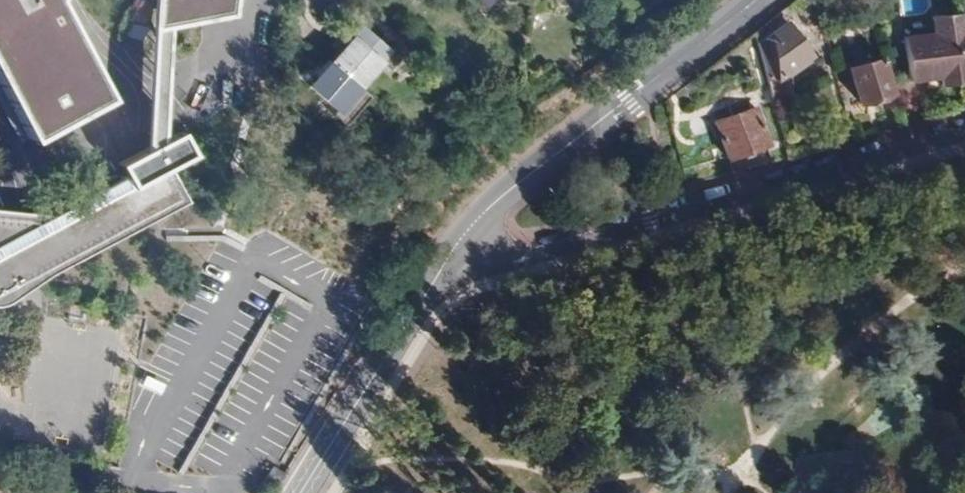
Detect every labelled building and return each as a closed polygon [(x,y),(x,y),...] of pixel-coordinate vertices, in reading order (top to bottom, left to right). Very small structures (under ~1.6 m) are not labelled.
[(22,128),(26,135),(70,112),(73,118),(86,111),(84,107),(103,96),(59,6),(56,0),(0,0),(0,85),(22,128)] [(162,25),(163,24),(180,21),(245,8),(245,0),(164,0),(162,25)] [(959,14),(931,18),(933,35),(902,39),(908,82),(927,80),(927,74),(938,73),(939,78),(940,87),(964,84),(964,58),(959,14)] [(180,21),(162,25),(149,149),(165,140),(180,21)] [(785,21),(752,42),(770,105),(790,98),(789,81),(806,59),(785,21)] [(380,62),(350,37),(327,62),(356,88),(380,62)] [(882,61),(844,70),(853,111),(893,101),(882,61)] [(356,88),(327,62),(306,85),(335,111),(356,88)] [(758,110),(713,123),(724,159),(769,146),(758,110)] [(129,159),(134,168),(140,165),(145,172),(165,162),(185,199),(197,193),(181,162),(205,148),(192,125),(173,136),(165,140),(155,145),(149,149),(129,159)] [(21,283),(31,278),(185,199),(165,162),(145,172),(140,165),(134,168),(47,213),(0,207),(0,294),(21,283)] [(285,474),(274,469),(265,484),(275,490),(285,474)]
